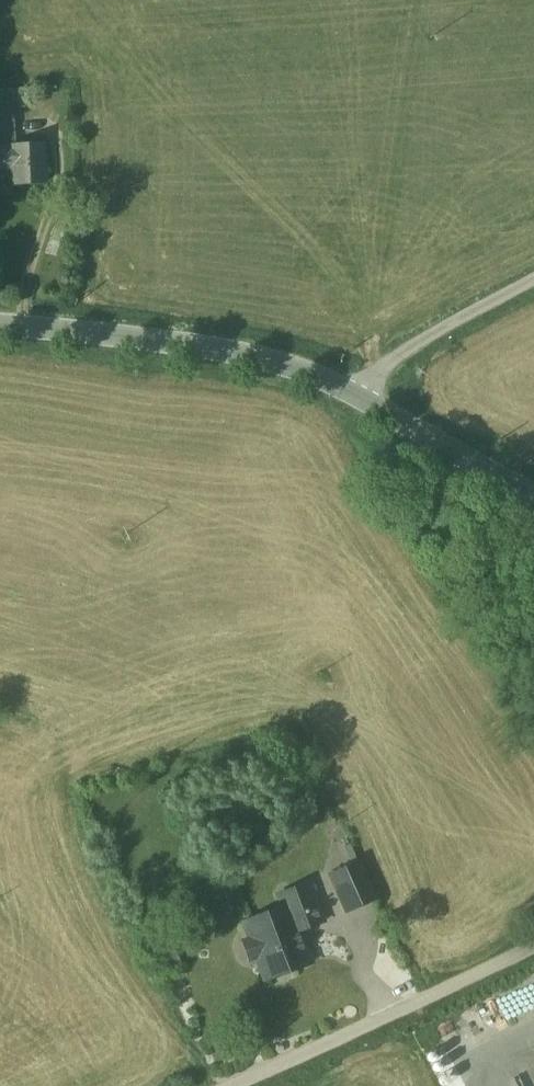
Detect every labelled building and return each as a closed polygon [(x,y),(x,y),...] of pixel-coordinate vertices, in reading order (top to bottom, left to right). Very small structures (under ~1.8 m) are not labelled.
[(0,90),(0,148),(12,148),(11,146),(12,146),(10,89),(0,90)] [(11,146),(12,148),(0,148),(0,168),(13,168),(13,184),(45,183),(43,144),(12,146),(11,146)] [(359,862),(330,874),(347,911),(375,898),(359,862)] [(309,883),(278,894),(283,907),(244,922),(251,941),(258,939),(263,952),(256,954),(265,979),(310,963),(299,931),(323,921),(309,883)]
